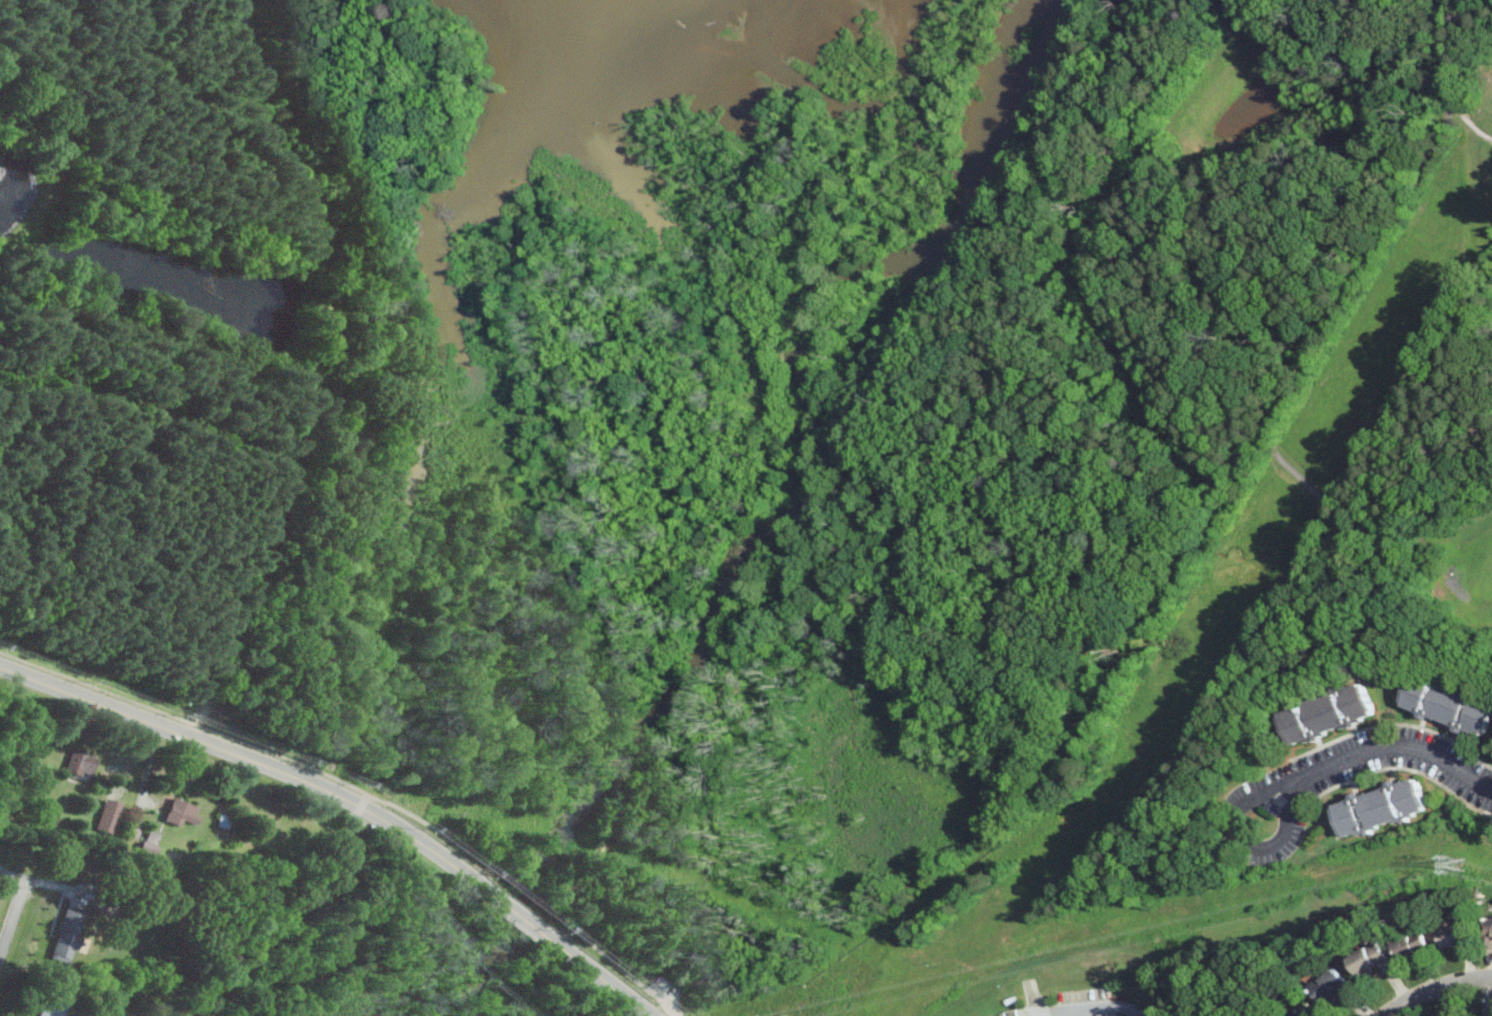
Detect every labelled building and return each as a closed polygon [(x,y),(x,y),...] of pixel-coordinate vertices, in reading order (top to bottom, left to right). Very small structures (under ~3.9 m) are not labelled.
[(1433,683),(1431,688),(1412,681),(1403,709),(1491,736),(1491,701),(1433,683)] [(1381,717),(1370,685),(1284,715),(1295,746),(1381,717)] [(68,772),(87,776),(88,772),(95,773),(100,755),(74,749),(68,772)] [(1337,806),(1346,838),(1431,814),(1421,779),(1401,784),(1401,781),(1390,784),(1392,789),(1365,796),(1364,793),(1354,796),(1355,801),(1337,806)] [(199,806),(175,797),(167,819),(190,828),(199,806)] [(54,956),(71,961),(75,948),(79,949),(84,932),(80,931),(87,909),(69,904),(54,956)] [(1484,918),(1484,949),(1491,949),(1491,918),(1484,918)] [(1441,949),(1472,944),(1468,922),(1437,928),(1441,949)] [(1429,950),(1422,931),(1392,943),(1399,962),(1429,950)] [(1347,957),(1358,978),(1389,960),(1377,939),(1347,957)] [(1323,1005),(1332,996),(1338,1003),(1353,988),(1331,967),(1309,990),(1323,1005)] [(69,1001),(49,993),(40,1015),(64,1015),(69,1001)] [(1302,1007),(1295,1015),(1314,1015),(1302,1007)]
